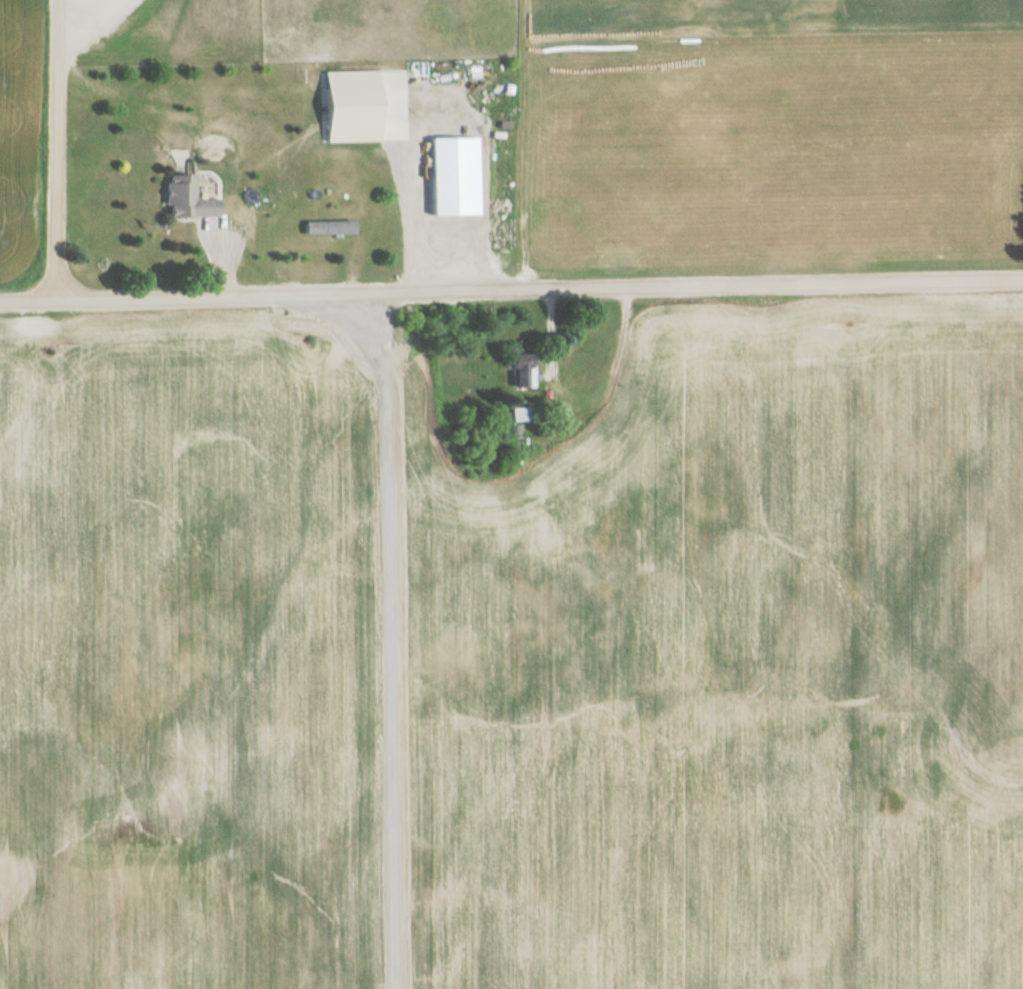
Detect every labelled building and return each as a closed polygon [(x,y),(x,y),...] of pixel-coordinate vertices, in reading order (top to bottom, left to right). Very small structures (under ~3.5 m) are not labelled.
[(159,218),(209,218),(209,200),(188,200),(188,177),(159,177),(159,218)] [(299,236),(348,236),(348,222),(299,222),(299,236)] [(528,389),(528,355),(505,355),(505,389),(528,389)]
